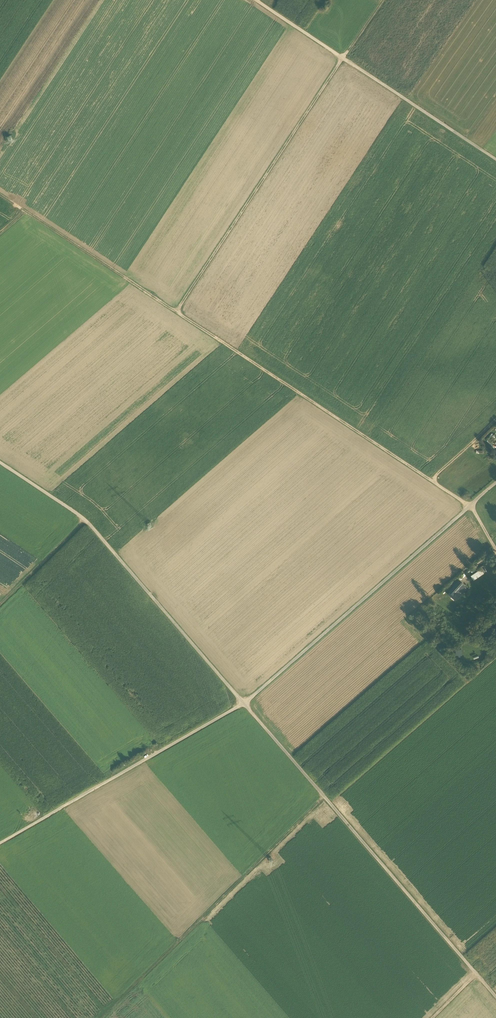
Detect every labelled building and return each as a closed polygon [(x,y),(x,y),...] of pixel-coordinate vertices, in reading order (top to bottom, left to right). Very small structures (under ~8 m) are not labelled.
[(479,571),(471,576),(474,580),(482,575),(479,571)] [(459,581),(450,591),(451,593),(458,598),(460,596),(461,595),(459,593),(465,586),(459,581)]
